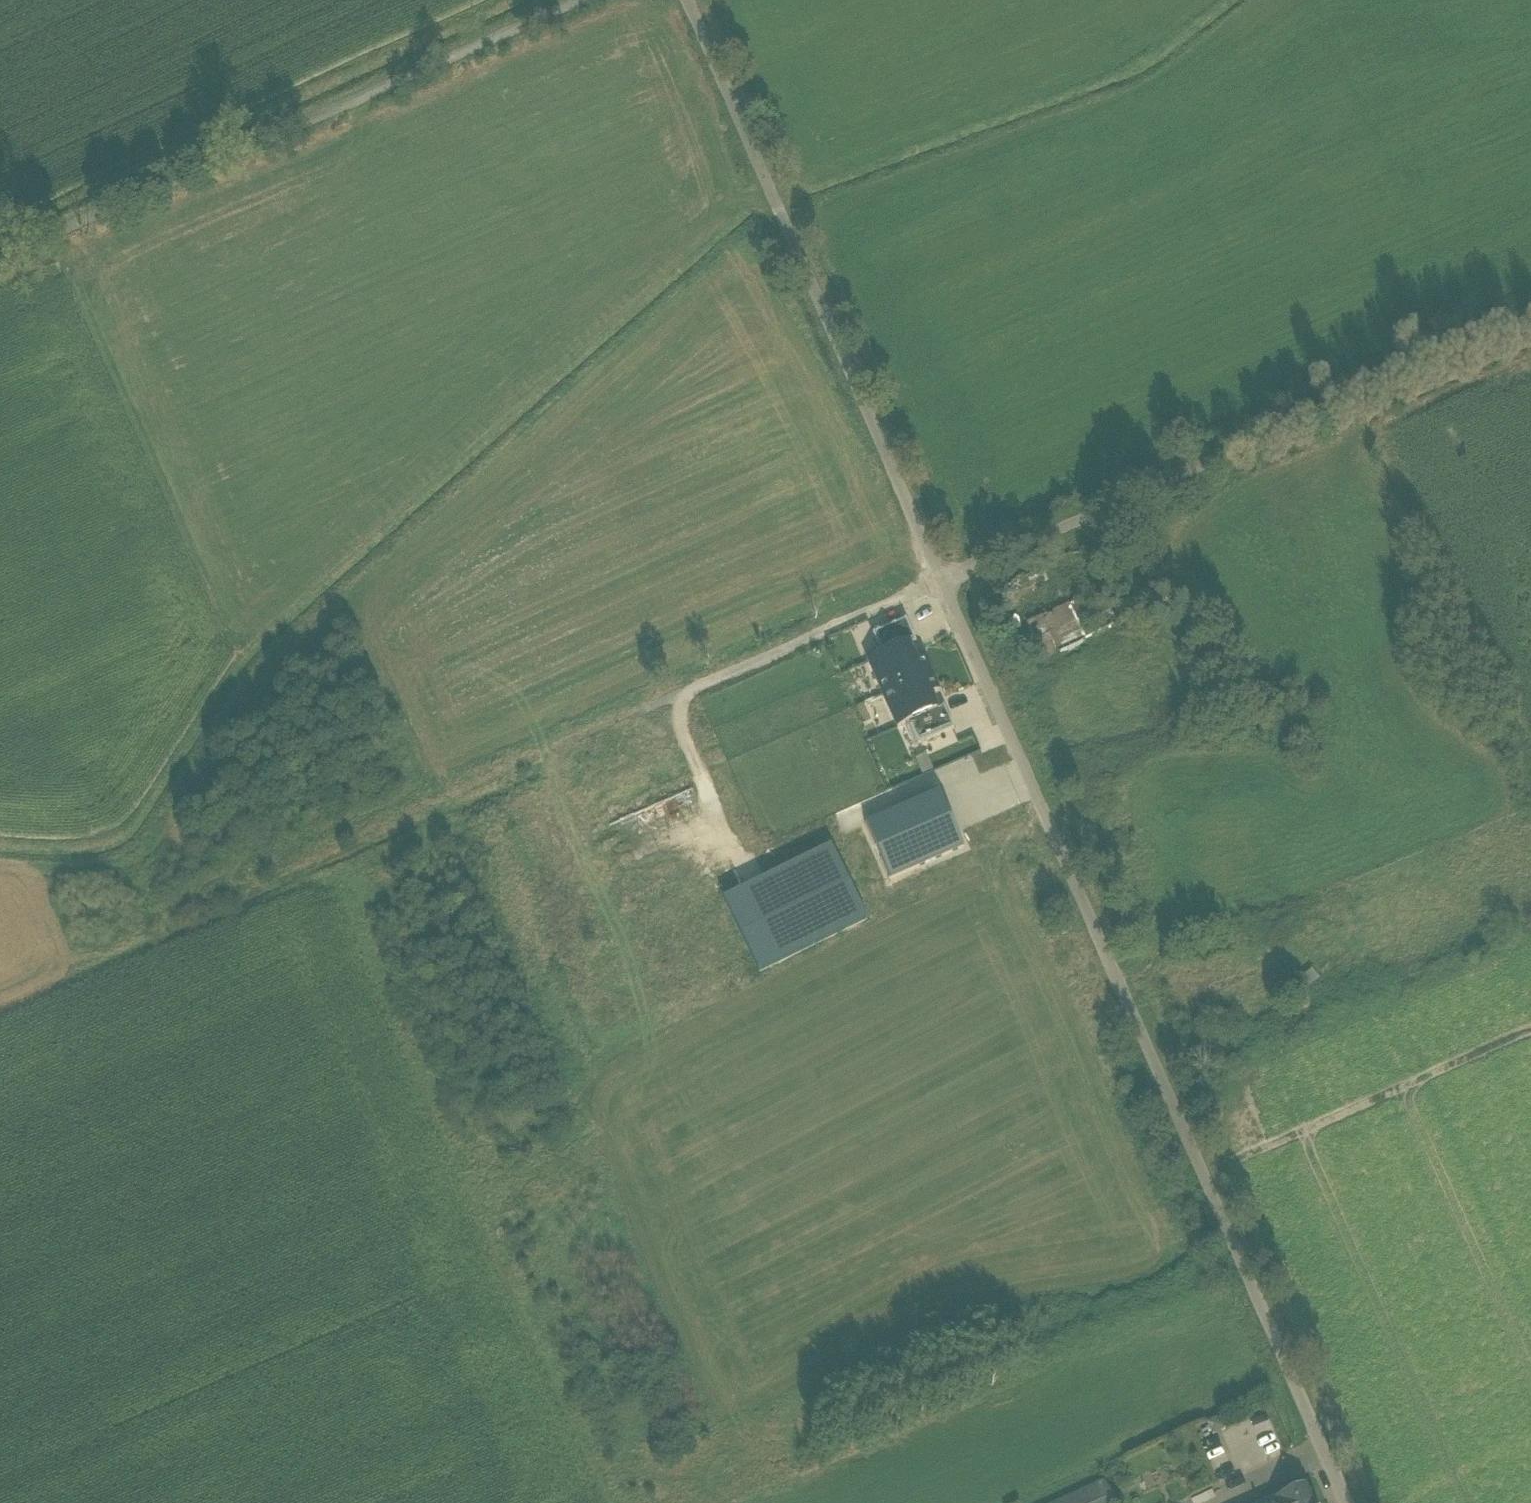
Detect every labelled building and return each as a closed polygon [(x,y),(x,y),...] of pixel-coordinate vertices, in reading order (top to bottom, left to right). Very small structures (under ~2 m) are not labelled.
[(1097,593),(1023,624),(1043,660),(1116,625),(1097,593)] [(905,638),(865,655),(881,692),(882,692),(882,694),(921,678),(919,675),(920,674),(905,638)] [(920,674),(919,675),(921,678),(934,711),(946,740),(959,734),(971,764),(990,756),(977,727),(976,727),(949,662),(920,674)] [(921,678),(882,694),(882,692),(881,692),(841,708),(850,730),(854,729),(860,744),(934,711),(921,678)] [(860,744),(806,767),(814,782),(750,812),(769,850),(779,874),(919,813),(920,813),(954,799),(944,775),(971,764),(959,734),(946,740),(934,711),(860,744)] [(779,874),(723,901),(759,973),(899,904),(899,903),(913,896),(913,895),(920,892),(1015,844),(1016,844),(999,810),(932,844),(920,813),(919,813),(779,874)] [(1058,1502),(1115,1502),(1105,1482),(1058,1502)] [(1274,1502),(1275,1502),(1313,1502),(1306,1487),(1274,1502)]
